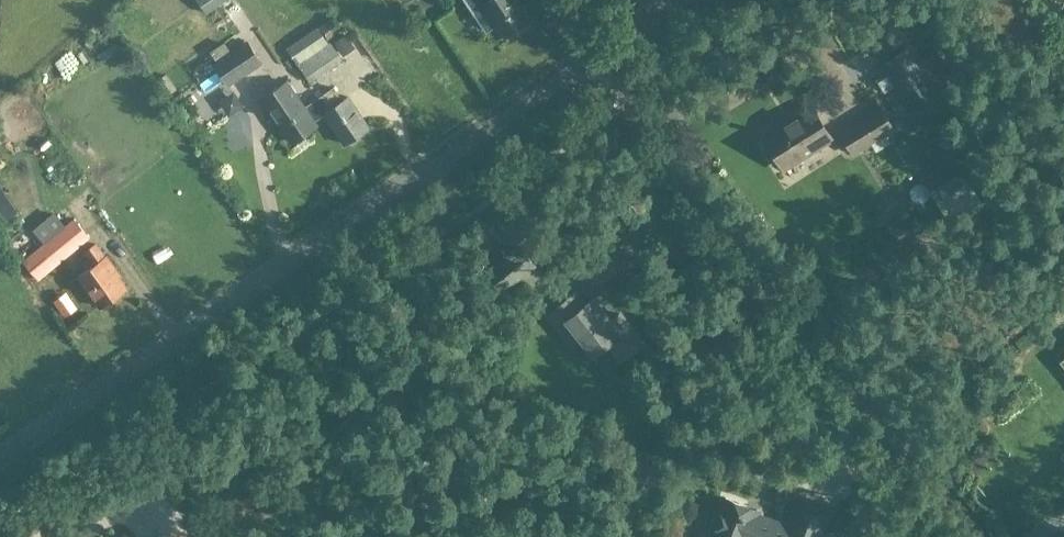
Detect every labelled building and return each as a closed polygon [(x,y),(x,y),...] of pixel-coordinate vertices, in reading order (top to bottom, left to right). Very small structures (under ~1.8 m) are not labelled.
[(208,15),(226,7),(239,34),(248,29),(234,0),(209,0),(202,3),(208,15)] [(476,12),(478,10),(490,26),(497,21),(507,35),(529,20),(516,0),(467,0),(476,12)] [(228,84),(261,61),(248,41),(215,64),(228,84)] [(343,61),(330,41),(297,63),(311,84),(343,61)] [(905,50),(885,63),(908,99),(897,106),(910,126),(941,106),(905,50)] [(56,69),(41,79),(48,90),(63,80),(56,69)] [(324,113),(315,100),(305,107),(287,81),(262,98),(276,118),(278,117),(282,123),(280,124),(292,141),(295,139),(298,140),(306,135),(306,131),(316,125),(314,121),(324,113)] [(222,102),(234,118),(253,104),(241,87),(222,102)] [(335,87),(315,100),(324,113),(345,143),(349,141),(351,142),(359,137),(358,134),(369,127),(348,96),(343,100),(335,87)] [(767,135),(787,168),(832,139),(812,106),(767,135)] [(890,142),(884,132),(893,127),(881,107),(840,132),(853,152),(870,141),(876,151),(890,142)] [(241,147),(259,143),(253,118),(236,122),(241,147)] [(948,168),(933,177),(940,189),(955,180),(948,168)] [(92,237),(76,217),(22,261),(39,281),(92,237)] [(102,306),(127,287),(120,279),(123,277),(97,242),(85,252),(94,264),(80,275),(102,306)] [(506,288),(522,275),(535,265),(519,245),(490,268),(506,288)] [(548,314),(557,326),(570,342),(579,335),(594,353),(608,342),(622,359),(643,342),(620,313),(610,321),(592,298),(584,305),(575,293),(548,314)] [(828,510),(801,499),(793,521),(794,521),(795,527),(789,529),(755,516),(757,511),(756,511),(755,513),(746,510),(747,507),(724,498),(709,536),(817,536),(828,510)]
